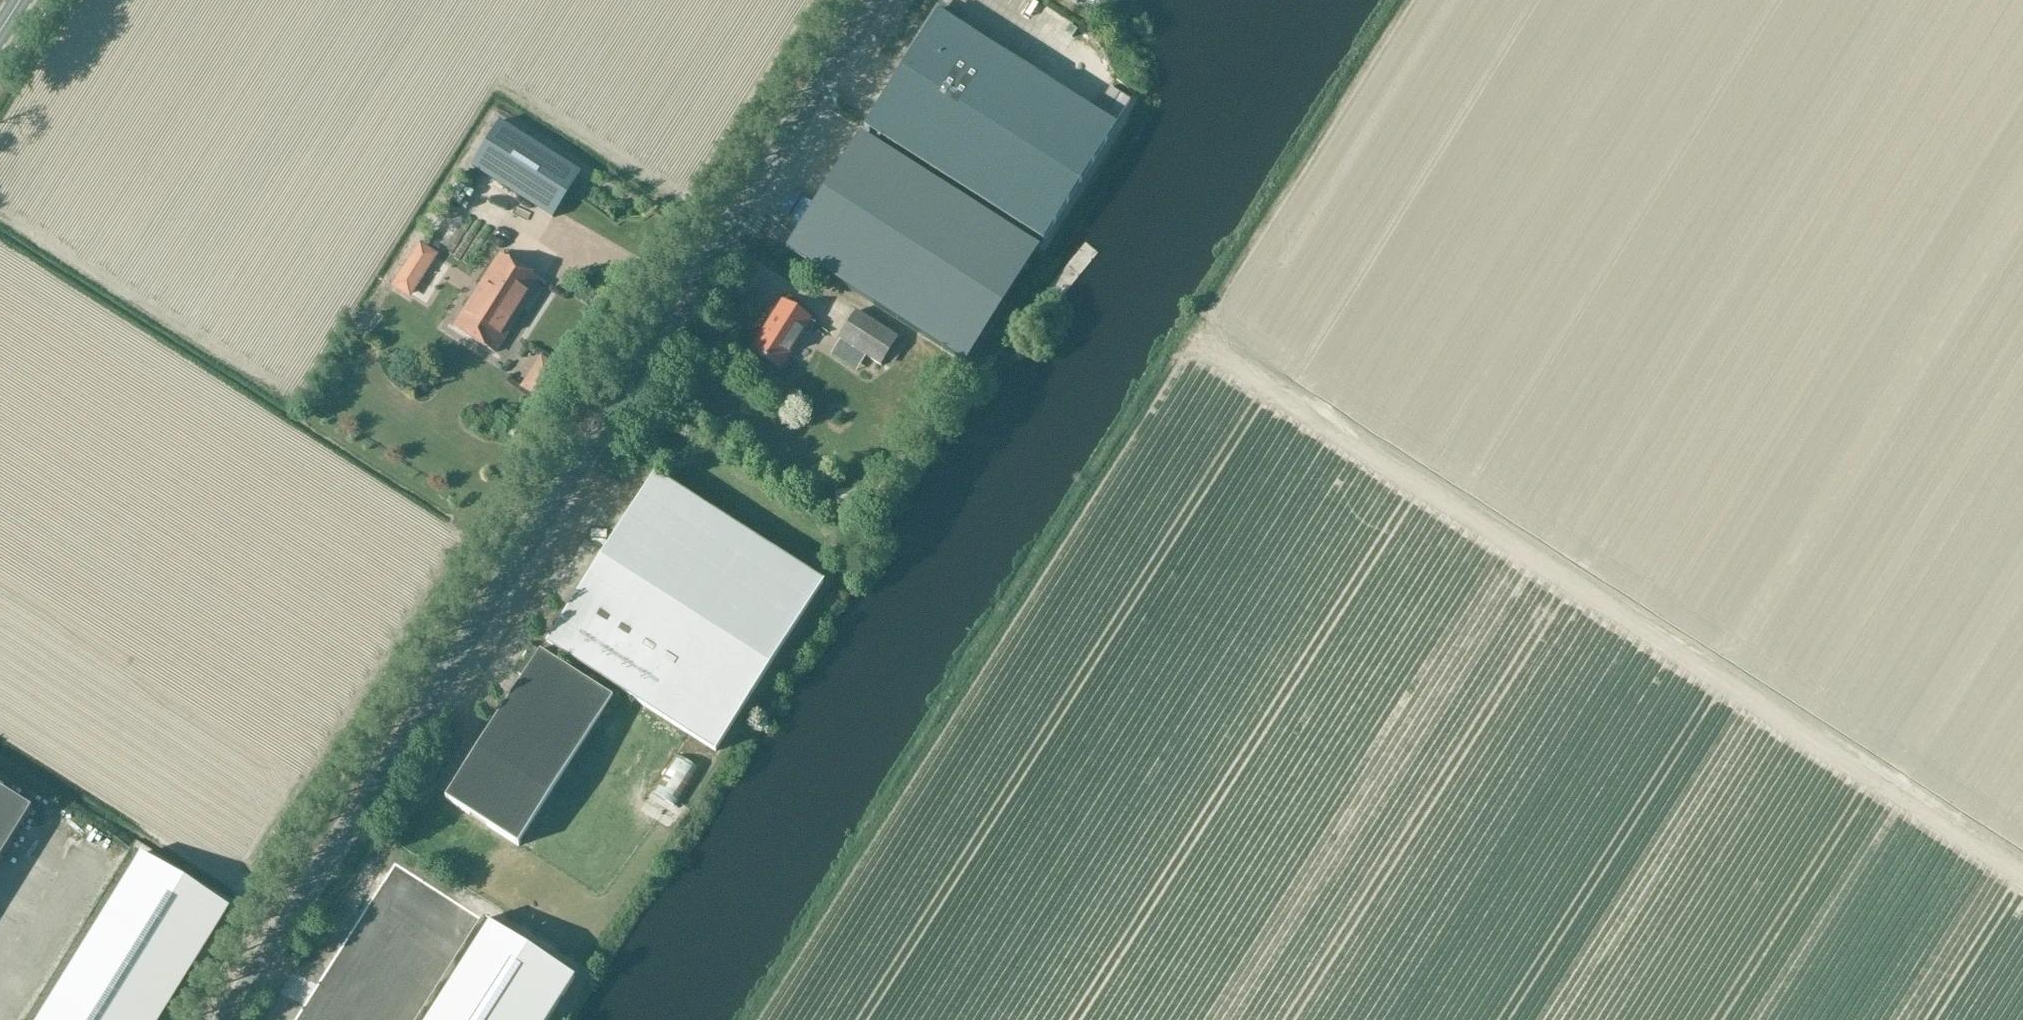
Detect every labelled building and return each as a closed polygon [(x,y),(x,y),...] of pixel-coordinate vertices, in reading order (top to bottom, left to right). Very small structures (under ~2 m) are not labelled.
[(1119,126),(1052,83),(940,11),(866,127),(1045,242),(1119,126)] [(473,166),(555,218),(583,172),(502,121),(473,166)] [(788,248),(968,362),(1042,247),(862,133),(788,248)] [(455,325),(496,353),(542,281),(501,255),(455,325)] [(776,315),(753,351),(782,370),(806,332),(810,335),(817,325),(793,309),(787,320),(776,315)] [(840,338),(881,365),(900,336),(859,310),(840,338)] [(521,390),(538,359),(526,352),(509,384),(521,390)] [(543,360),(523,390),(542,402),(561,372),(543,360)] [(546,643),(540,653),(559,665),(565,655),(716,751),(824,581),(655,473),(546,643)] [(524,678),(447,801),(519,846),(612,699),(559,665),(540,653),(534,649),(518,674),(524,678)] [(654,790),(679,807),(704,769),(678,753),(654,790)] [(33,809),(0,788),(0,862),(33,809)] [(39,1019),(161,1019),(230,908),(142,854),(39,1019)] [(310,1019),(539,1019),(543,1013),(428,938),(460,891),(417,861),(310,1019)]
